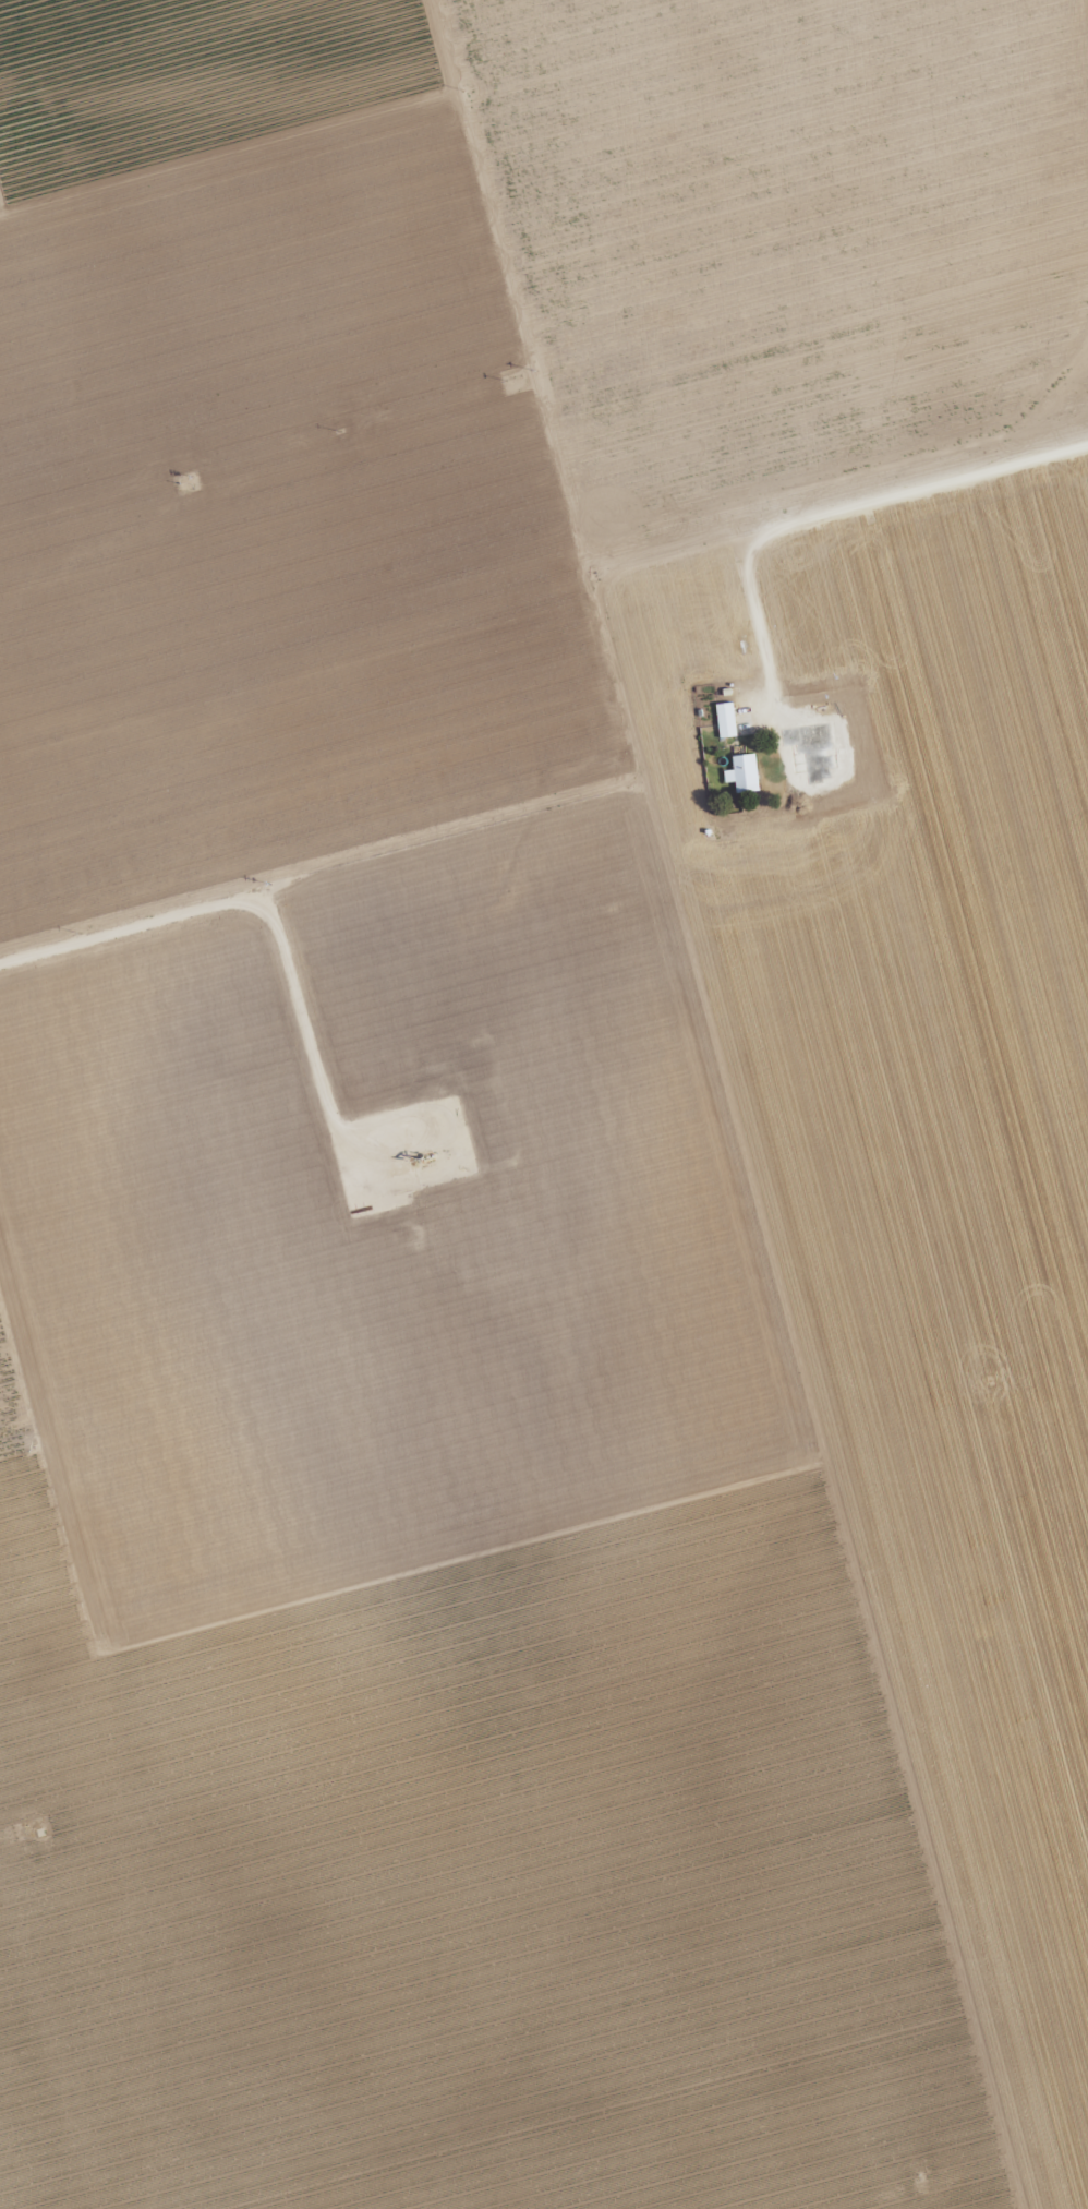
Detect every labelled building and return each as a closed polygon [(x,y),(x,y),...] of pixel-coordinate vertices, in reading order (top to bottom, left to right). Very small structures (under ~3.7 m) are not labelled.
[(719,738),(754,735),(752,713),(736,715),(734,702),(716,704),(719,738)] [(732,755),(733,770),(724,771),(725,783),(736,782),(737,793),(759,791),(756,753),(732,755)]
